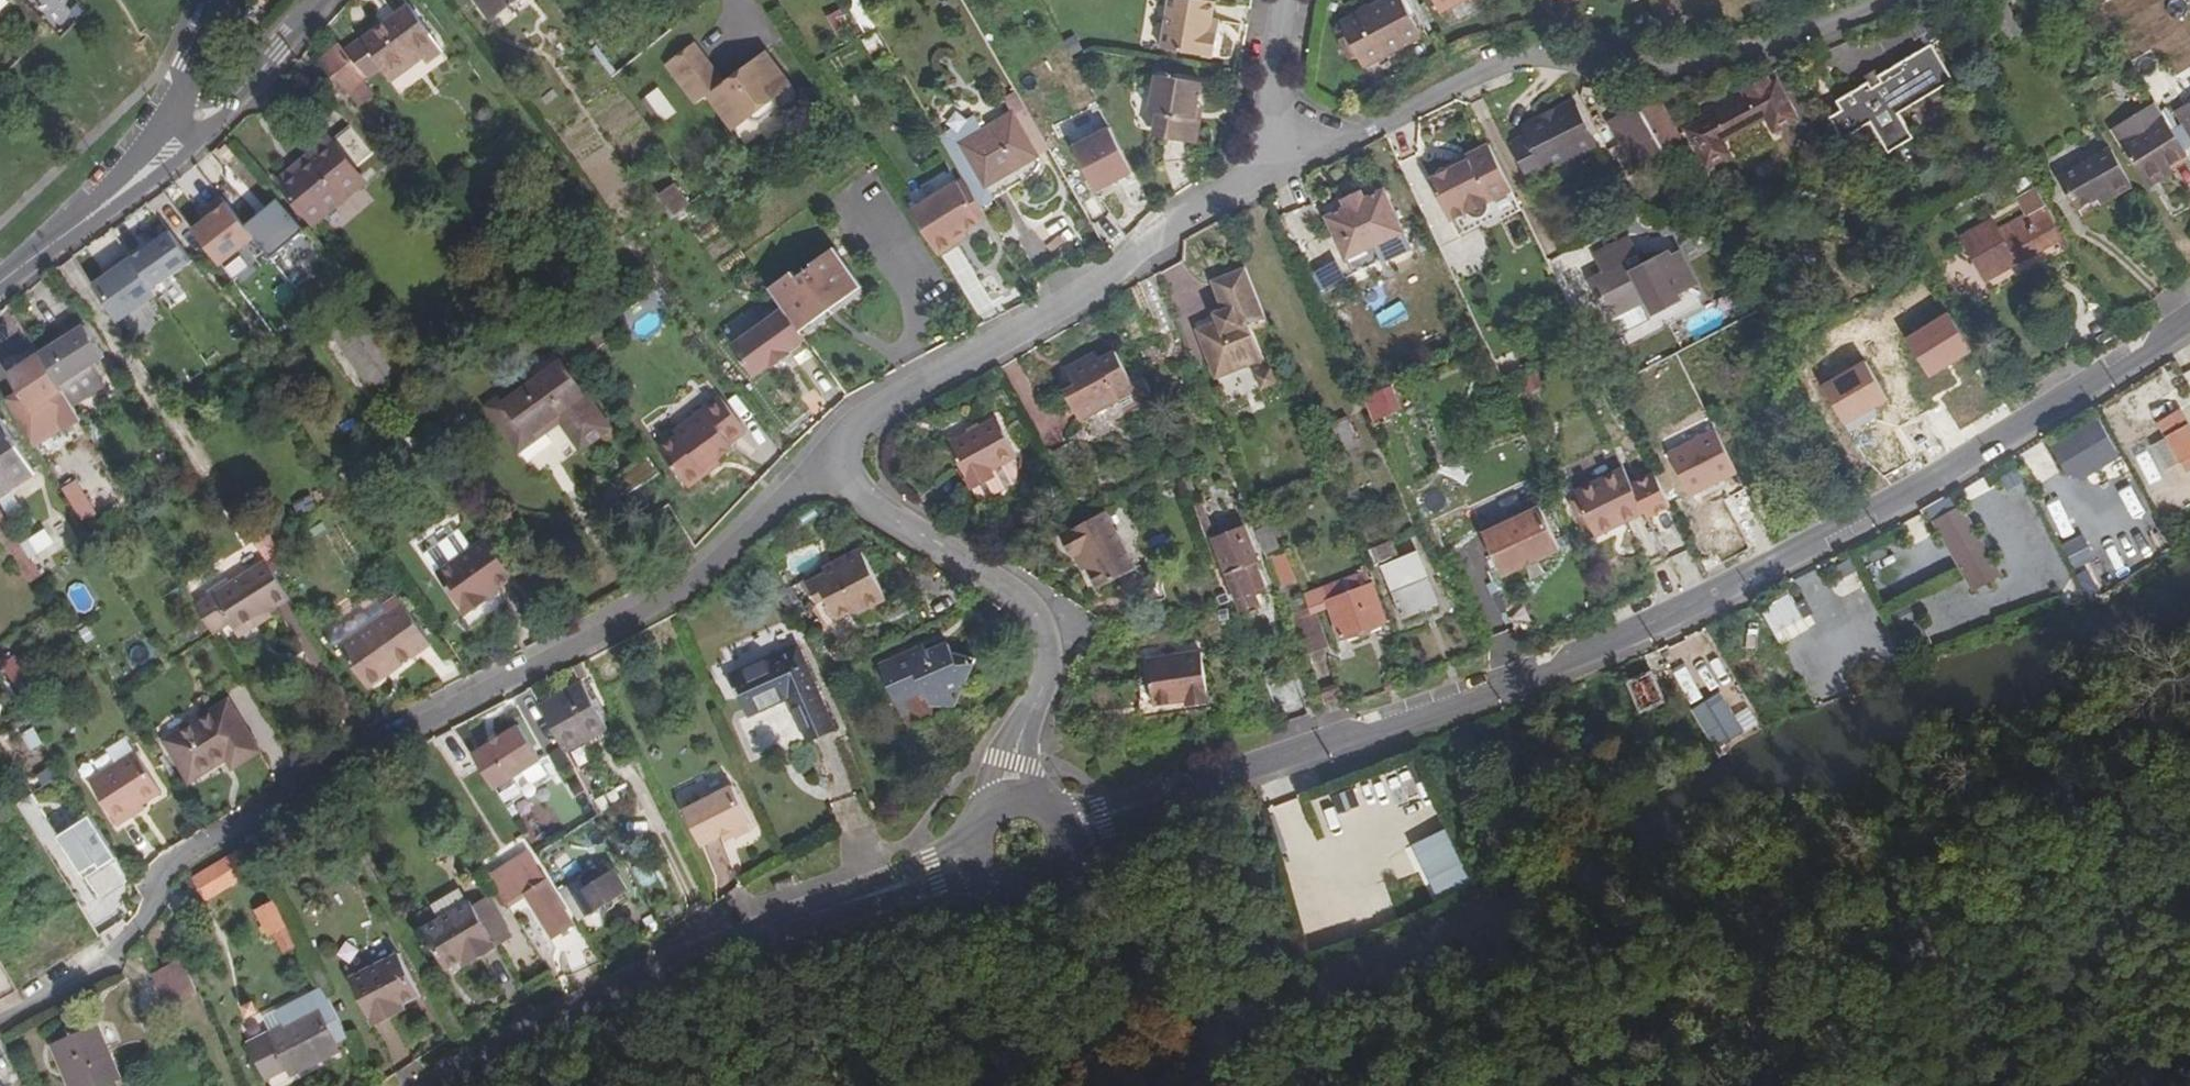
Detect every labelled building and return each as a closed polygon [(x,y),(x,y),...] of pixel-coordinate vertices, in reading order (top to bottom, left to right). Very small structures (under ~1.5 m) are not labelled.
[(492,18),(516,0),(479,0),(492,18)] [(1214,22),(1216,4),(1194,0),(1172,0),(1164,50),(1216,58),(1221,34),(1212,32),(1214,22)] [(1343,23),(1348,32),(1344,42),(1353,58),(1361,60),(1366,68),(1425,38),(1404,0),(1390,0),(1343,23)] [(1444,12),(1467,0),(1438,0),(1444,12)] [(2009,1),(1995,9),(2008,33),(2022,26),(2009,1)] [(412,5),(361,41),(387,74),(420,51),(424,56),(441,45),(412,5)] [(841,37),(855,29),(844,9),(830,17),(841,37)] [(1222,23),(1214,22),(1212,32),(1221,34),(1222,23)] [(351,49),(375,82),(387,74),(361,41),(351,49)] [(1843,106),(1829,114),(1840,133),(1842,136),(1870,121),(1889,152),(1913,138),(1898,113),(1954,81),(1931,43),(1836,96),(1843,106)] [(709,96),(723,117),(769,82),(756,62),(727,83),(721,89),(716,82),(722,76),(697,44),(671,63),(700,103),(709,96)] [(365,77),(341,46),(324,59),(361,107),(377,95),(365,77)] [(769,82),(782,71),(769,53),(756,62),(769,82)] [(2143,56),(2131,63),(2159,109),(2173,101),(2143,56)] [(697,105),(700,103),(671,63),(669,65),(697,105)] [(769,82),(781,98),(795,88),(782,71),(769,82)] [(721,89),(727,83),(722,76),(716,82),(721,89)] [(1747,97),(1689,129),(1709,166),(1737,151),(1742,156),(1771,141),(1759,121),(1766,117),(1774,132),(1799,119),(1777,80),(1773,82),(1769,76),(1743,90),(1747,97)] [(1200,141),(1203,121),(1199,120),(1200,109),(1204,85),(1158,78),(1152,114),(1159,116),(1157,132),(1161,140),(1195,145),(1200,141)] [(779,112),(781,98),(769,82),(723,117),(734,132),(751,119),(754,122),(761,124),(779,112)] [(657,90),(675,113),(677,112),(660,88),(657,90)] [(664,121),(675,113),(657,90),(647,97),(664,121)] [(664,121),(647,97),(643,100),(660,124),(664,121)] [(1658,97),(1641,107),(1642,109),(1665,150),(1683,139),(1658,97)] [(1038,156),(1052,149),(1026,106),(1012,113),(1038,156)] [(1529,143),(1516,150),(1533,184),(1600,151),(1578,109),(1546,125),(1544,122),(1524,132),(1529,143)] [(1665,150),(1642,109),(1614,124),(1629,151),(1623,155),(1633,173),(1668,155),(1665,150)] [(967,177),(987,211),(999,203),(988,186),(1003,177),(1006,183),(1041,161),(1038,156),(1012,113),(984,130),(976,116),(942,136),(967,177)] [(501,114),(493,120),(503,133),(511,127),(501,114)] [(2189,156),(2167,120),(2124,147),(2146,182),(2169,167),(2189,156)] [(1076,150),(1104,201),(1125,189),(1121,182),(1134,175),(1111,131),(1076,150)] [(331,139),(279,181),(314,226),(366,183),(331,139)] [(2134,186),(2114,151),(2062,181),(2080,212),(2107,196),(2109,201),(2134,186)] [(2189,156),(2169,167),(2172,174),(2189,164),(2189,158),(2189,156)] [(1438,192),(1459,234),(1521,203),(1498,157),(1464,174),(1466,178),(1438,192)] [(2169,167),(2146,182),(2150,188),(2172,174),(2169,167)] [(984,222),(991,218),(987,211),(967,177),(959,182),(984,222)] [(914,211),(941,255),(959,245),(956,240),(966,234),(984,222),(959,182),(914,211)] [(660,193),(675,211),(686,201),(672,184),(660,193)] [(1329,217),(1350,260),(1406,233),(1387,190),(1368,199),(1349,208),(1329,217)] [(1346,201),(1349,208),(1368,199),(1363,192),(1346,201)] [(223,264),(255,238),(246,227),(222,198),(209,208),(215,216),(207,222),(196,230),(223,264)] [(280,201),(246,227),(255,238),(274,261),(307,234),(280,201)] [(215,216),(209,208),(201,215),(207,222),(215,216)] [(2062,233),(2049,209),(2045,211),(2043,208),(1996,233),(2003,244),(1987,253),(1999,274),(2060,239),(2058,236),(2062,233)] [(194,261),(172,230),(134,257),(156,288),(194,261)] [(1406,233),(1350,260),(1357,275),(1414,248),(1406,233)] [(956,240),(959,245),(969,238),(966,234),(956,240)] [(1605,274),(1594,280),(1622,333),(1649,320),(1640,304),(1648,300),(1655,313),(1679,300),(1676,293),(1695,283),(1679,254),(1673,258),(1671,254),(1643,269),(1627,239),(1596,257),(1605,274)] [(299,241),(276,259),(300,290),(323,272),(299,241)] [(817,262),(845,300),(861,288),(834,249),(817,262)] [(134,257),(131,252),(117,262),(121,268),(110,275),(96,285),(121,321),(160,293),(156,288),(134,257)] [(121,268),(117,262),(106,270),(110,275),(121,268)] [(797,279),(823,315),(845,300),(817,262),(811,265),(813,268),(797,279)] [(1268,320),(1248,271),(1215,285),(1226,313),(1229,321),(1221,324),(1200,333),(1219,382),(1267,362),(1255,333),(1253,328),(1268,320)] [(800,330),(823,315),(797,279),(792,273),(770,290),(776,299),(800,330)] [(770,362),(787,349),(785,347),(803,334),(800,330),(776,299),(758,313),(761,317),(729,339),(752,372),(767,360),(770,362)] [(364,309),(330,334),(382,404),(399,392),(394,384),(411,373),(364,309)] [(1229,321),(1226,313),(1217,317),(1221,324),(1229,321)] [(36,356),(83,327),(75,314),(27,343),(36,356)] [(1932,377),(1978,356),(1959,316),(1914,337),(1932,377)] [(1272,330),(1268,320),(1253,328),(1255,333),(1272,330)] [(85,327),(41,355),(60,385),(103,356),(85,327)] [(791,354),(808,342),(803,334),(785,347),(787,349),(791,354)] [(1080,385),(1069,391),(1086,423),(1128,401),(1124,394),(1138,386),(1118,351),(1097,361),(1093,355),(1070,367),(1080,385)] [(60,385),(41,355),(10,375),(9,376),(20,392),(5,402),(36,451),(80,420),(60,385)] [(543,377),(580,426),(598,412),(563,363),(543,377)] [(1523,377),(1530,393),(1547,387),(1540,370),(1523,377)] [(1273,371),(1260,375),(1266,391),(1280,386),(1273,371)] [(563,423),(570,433),(580,426),(543,377),(530,386),(492,413),(521,453),(549,433),(546,428),(555,422),(563,423)] [(490,410),(492,413),(530,386),(528,383),(490,410)] [(229,389),(219,397),(227,407),(236,399),(229,389)] [(2167,395),(2151,403),(2159,419),(2175,411),(2167,395)] [(1377,420),(1403,411),(1397,396),(1372,406),(1377,420)] [(689,488),(708,474),(705,470),(719,460),(735,448),(732,444),(747,432),(722,397),(674,432),(678,436),(660,449),(689,488)] [(2189,471),(2189,426),(2181,411),(2161,423),(2169,437),(2154,446),(2168,471),(2184,462),(2189,471)] [(580,426),(593,442),(611,430),(598,412),(580,426)] [(998,413),(949,438),(973,485),(996,473),(992,465),(1018,451),(998,413)] [(0,420),(0,498),(36,473),(1,419),(0,420)] [(2068,489),(2117,459),(2095,420),(2045,450),(2068,489)] [(1317,437),(1324,456),(1337,450),(1345,468),(1359,463),(1353,449),(1362,446),(1351,424),(1317,437)] [(580,426),(570,433),(583,450),(593,442),(580,426)] [(1693,500),(1746,481),(1728,429),(1675,448),(1693,500)] [(85,443),(49,465),(76,508),(112,486),(85,443)] [(620,476),(630,493),(662,474),(649,457),(620,476)] [(705,470),(708,474),(722,464),(719,460),(705,470)] [(1579,498),(1600,540),(1650,514),(1638,489),(1629,472),(1579,498)] [(629,494),(630,493),(620,476),(618,478),(629,494)] [(1654,521),(1676,510),(1660,479),(1638,489),(1650,514),(1654,521)] [(316,506),(318,505),(305,483),(302,485),(316,506)] [(32,583),(43,576),(0,508),(0,534),(32,583)] [(1082,552),(1089,567),(1090,569),(1101,588),(1137,567),(1107,511),(1063,534),(1074,556),(1076,555),(1082,552)] [(1956,511),(1935,523),(1974,592),(2003,576),(1988,549),(1980,553),(1956,511)] [(1548,514),(1490,541),(1510,583),(1567,557),(1548,514)] [(1267,555),(1283,550),(1276,526),(1260,531),(1267,555)] [(1211,542),(1239,612),(1267,600),(1261,584),(1255,586),(1247,567),(1261,561),(1247,527),(1211,542)] [(2074,570),(2094,560),(2083,538),(2063,548),(2074,570)] [(452,566),(482,607),(488,603),(483,596),(494,587),(497,590),(514,578),(489,540),(452,566)] [(1381,572),(1385,570),(1403,563),(1392,540),(1370,549),(1381,572)] [(869,548),(840,563),(842,568),(832,573),(813,582),(822,601),(838,594),(847,614),(863,606),(866,612),(894,597),(869,548)] [(1288,551),(1273,558),(1284,585),(1300,578),(1288,551)] [(1084,570),(1089,567),(1082,552),(1076,555),(1084,570)] [(212,586),(228,614),(234,622),(287,590),(264,553),(212,586)] [(1403,563),(1385,570),(1403,613),(1439,599),(1420,555),(1403,563)] [(1826,568),(1834,597),(1865,587),(1856,559),(1826,568)] [(842,568),(840,563),(830,567),(832,573),(842,568)] [(467,616),(482,607),(452,566),(439,575),(467,616)] [(2100,592),(2089,571),(2078,577),(2089,598),(2100,592)] [(1327,596),(1329,603),(1373,585),(1370,578),(1327,596)] [(188,590),(210,625),(228,614),(212,586),(206,579),(188,590)] [(1373,585),(1329,603),(1344,639),(1388,620),(1373,585)] [(483,596),(488,603),(499,595),(497,590),(494,587),(483,596)] [(1297,594),(1303,610),(1313,605),(1308,591),(1297,594)] [(1777,636),(1805,619),(1790,594),(1762,611),(1777,636)] [(407,604),(344,646),(372,690),(434,647),(407,604)] [(1901,628),(1915,623),(1908,606),(1894,611),(1901,628)] [(931,687),(936,702),(955,696),(954,690),(974,684),(985,658),(962,650),(959,642),(937,651),(923,657),(920,650),(890,662),(905,699),(931,687)] [(1803,654),(1815,685),(1845,674),(1834,643),(1803,654)] [(935,644),(920,650),(923,657),(937,651),(935,644)] [(797,648),(734,677),(752,715),(791,699),(811,740),(835,728),(797,648)] [(1193,702),(1214,699),(1207,648),(1151,656),(1158,707),(1193,702)] [(13,658),(3,664),(22,691),(32,685),(13,658)] [(1678,670),(1696,701),(1709,694),(1691,663),(1678,670)] [(1652,673),(1629,682),(1641,711),(1665,702),(1652,673)] [(582,684),(543,706),(568,751),(607,729),(582,684)] [(955,696),(936,702),(938,705),(964,705),(974,684),(954,690),(955,696)] [(223,696),(163,733),(187,771),(223,749),(229,759),(253,743),(223,696)] [(1715,745),(1733,733),(1709,696),(1691,708),(1715,745)] [(1215,707),(1214,699),(1193,702),(1194,709),(1215,707)] [(757,757),(805,739),(793,706),(745,724),(757,757)] [(492,786),(538,756),(519,728),(473,758),(492,786)] [(127,791),(139,785),(158,774),(135,732),(88,760),(113,804),(129,795),(127,791)] [(1567,752),(1553,756),(1557,768),(1571,765),(1567,752)] [(1343,861),(1440,824),(1416,760),(1319,796),(1343,861)] [(141,788),(139,785),(127,791),(129,795),(141,788)] [(732,785),(684,810),(701,846),(732,831),(736,837),(754,828),(732,785)] [(114,854),(87,811),(55,832),(79,869),(94,859),(97,864),(114,854)] [(1507,828),(1479,847),(1488,860),(1517,842),(1507,828)] [(236,852),(196,879),(208,899),(249,873),(236,852)] [(1453,855),(1444,860),(1458,884),(1468,878),(1453,855)] [(531,857),(493,883),(507,906),(527,892),(557,937),(576,924),(531,857)] [(82,874),(97,864),(94,859),(79,869),(82,874)] [(646,861),(634,868),(646,887),(658,879),(646,861)] [(578,893),(565,901),(580,921),(629,890),(616,869),(603,877),(598,868),(573,884),(578,893)] [(274,904),(257,913),(270,937),(275,935),(284,953),(294,946),(274,904)] [(471,910),(450,922),(476,962),(480,968),(497,959),(497,957),(508,951),(498,931),(501,929),(490,909),(475,917),(471,910)] [(476,962),(450,922),(424,937),(447,978),(463,969),(476,962)] [(512,950),(501,929),(498,931),(508,951),(512,950)] [(180,957),(161,968),(156,971),(171,1004),(198,993),(180,957)] [(391,1018),(407,1010),(422,1002),(400,961),(352,988),(376,1035),(395,1025),(391,1018)] [(476,962),(463,969),(466,976),(480,968),(476,962)] [(347,1037),(322,988),(275,1012),(283,1027),(251,1044),(268,1080),(288,1071),(290,1076),(339,1051),(335,1044),(347,1037)] [(410,1016),(407,1010),(391,1018),(395,1025),(410,1016)] [(72,1085),(102,1085),(119,1078),(95,1028),(53,1046),(72,1085)]
